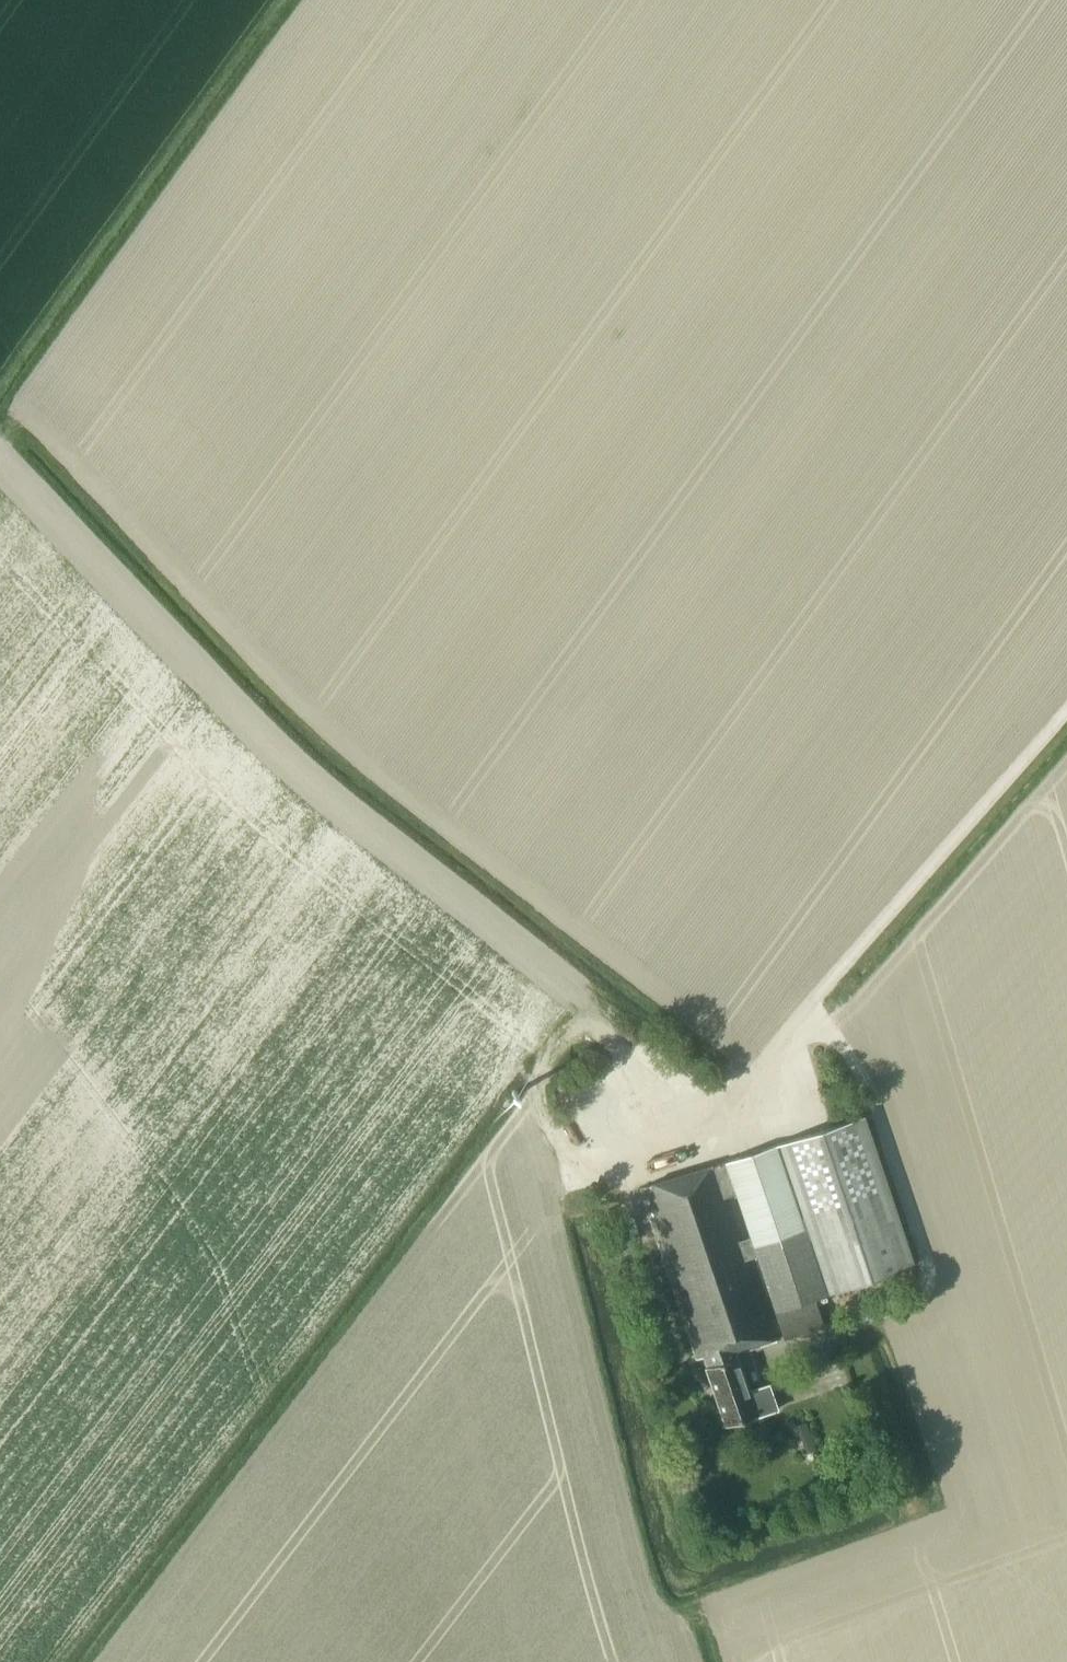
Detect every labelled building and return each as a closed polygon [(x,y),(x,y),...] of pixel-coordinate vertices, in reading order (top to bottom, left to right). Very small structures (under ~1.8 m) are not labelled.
[(779,1338),(771,1313),(915,1264),(864,1116),(768,1148),(642,1189),(697,1358),(705,1354),(708,1365),(707,1366),(726,1425),(778,1408),(771,1387),(751,1393),(737,1351),(779,1338)] [(825,1326),(816,1299),(775,1312),(784,1340),(825,1326)] [(795,1429),(803,1454),(817,1450),(809,1425),(795,1429)]
